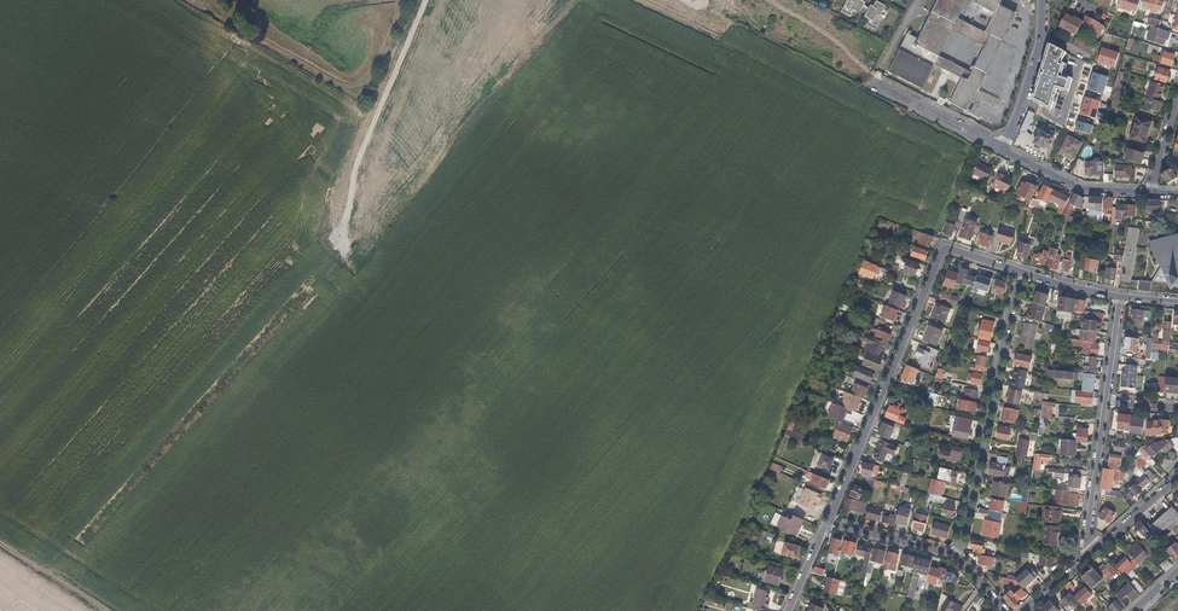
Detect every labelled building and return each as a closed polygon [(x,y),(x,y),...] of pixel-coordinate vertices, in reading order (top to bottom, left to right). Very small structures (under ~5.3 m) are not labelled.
[(861,9),(863,6),(864,3),(861,2),(862,0),(850,0),(849,2),(846,1),(840,13),(849,18),(853,12),(858,15),(861,9)] [(983,31),(988,34),(983,45),(969,72),(937,56),(950,29),(956,18),(965,0),(935,0),(916,38),(906,33),(886,71),(919,88),(932,63),(960,78),(947,102),(964,110),(1014,13),(998,5),(1000,1),(997,0),(976,0),(974,3),(992,13),(983,31)] [(1140,0),(1120,0),(1117,11),(1130,15),(1131,12),(1136,13),(1140,0)] [(1155,0),(1146,0),(1144,9),(1147,10),(1147,9),(1152,10),(1155,0)] [(1167,4),(1160,2),(1160,1),(1158,0),(1155,0),(1152,10),(1157,12),(1157,14),(1164,15),(1165,12),(1166,9),(1167,4)] [(868,9),(866,12),(863,17),(869,20),(866,26),(875,31),(881,19),(878,18),(884,7),(875,2),(872,7),(869,6),(868,9)] [(1099,23),(1085,15),(1083,21),(1080,27),(1093,34),(1093,35),(1099,38),(1105,26),(1099,23)] [(1069,18),(1065,16),(1059,27),(1075,35),(1080,27),(1083,21),(1074,17),(1073,18),(1070,16),(1069,18)] [(988,34),(983,31),(956,18),(950,29),(983,45),(988,34)] [(1151,22),(1149,21),(1148,26),(1151,27),(1159,29),(1161,22),(1158,21),(1159,19),(1156,18),(1156,20),(1153,20),(1153,21),(1151,20),(1151,22)] [(1168,40),(1170,32),(1169,32),(1160,30),(1159,29),(1151,27),(1150,30),(1147,39),(1168,46),(1169,41),(1168,40)] [(1075,38),(1072,46),(1094,54),(1097,46),(1075,38)] [(1131,49),(1134,40),(1129,38),(1128,41),(1125,50),(1128,51),(1128,49),(1131,49)] [(1044,71),(1043,74),(1061,79),(1066,63),(1063,62),(1068,53),(1050,44),(1042,70),(1044,71)] [(1120,53),(1102,47),(1098,62),(1101,63),(1110,66),(1115,67),(1120,53)] [(1171,66),(1175,55),(1165,52),(1164,53),(1163,53),(1161,57),(1163,58),(1161,63),(1171,66)] [(1159,68),(1160,65),(1153,64),(1153,67),(1159,68),(1155,79),(1166,83),(1170,71),(1159,68)] [(1123,73),(1119,71),(1117,78),(1114,88),(1117,89),(1121,90),(1122,85),(1119,84),(1123,73)] [(1107,76),(1093,72),(1088,90),(1102,94),(1107,76)] [(1066,90),(1069,81),(1061,79),(1043,74),(1041,73),(1033,100),(1050,109),(1057,87),(1066,90)] [(1161,94),(1164,85),(1151,81),(1146,98),(1147,98),(1156,101),(1157,97),(1158,93),(1161,94)] [(1108,105),(1112,106),(1112,105),(1118,106),(1122,90),(1121,90),(1117,89),(1116,92),(1114,92),(1112,99),(1110,99),(1108,105)] [(1100,101),(1086,96),(1081,114),(1095,118),(1100,101)] [(1159,111),(1161,102),(1156,101),(1147,98),(1145,107),(1159,111)] [(1027,114),(1019,131),(1025,134),(1033,117),(1027,114)] [(1145,143),(1151,121),(1136,117),(1130,138),(1145,143)] [(1092,126),(1079,121),(1075,131),(1089,135),(1092,126)] [(1048,145),(1050,147),(1053,142),(1052,141),(1055,135),(1054,132),(1050,130),(1047,131),(1046,134),(1040,131),(1034,143),(1043,148),(1045,146),(1047,147),(1048,145)] [(1082,142),(1068,135),(1062,148),(1068,152),(1067,153),(1074,157),(1082,142)] [(1140,164),(1143,154),(1127,149),(1124,160),(1140,164)] [(1102,174),(1102,162),(1092,162),(1092,174),(1102,174)] [(985,181),(990,170),(975,163),(970,174),(985,181)] [(1114,166),(1114,178),(1130,179),(1130,175),(1134,175),(1134,170),(1130,169),(1130,167),(1114,166)] [(1168,184),(1177,178),(1171,169),(1170,170),(1169,167),(1165,169),(1166,170),(1164,172),(1165,173),(1162,175),(1168,184)] [(1005,192),(1011,180),(1007,178),(997,173),(992,186),(1005,192)] [(1028,199),(1029,200),(1036,187),(1027,183),(1026,185),(1021,183),(1016,193),(1028,199)] [(1049,198),(1053,191),(1043,186),(1037,199),(1045,202),(1047,197),(1049,198)] [(1049,200),(1064,208),(1069,198),(1054,191),(1049,200)] [(1061,214),(1068,216),(1073,206),(1078,209),(1083,199),(1079,197),(1071,193),(1069,198),(1064,208),(1061,214)] [(1112,208),(1112,207),(1112,198),(1089,197),(1088,210),(1102,211),(1102,212),(1106,212),(1106,207),(1112,208)] [(1029,206),(1035,208),(1038,202),(1032,199),(1031,201),(1028,206),(1029,206)] [(1159,213),(1159,200),(1145,199),(1144,217),(1148,217),(1148,212),(1159,213)] [(1111,224),(1117,225),(1116,216),(1134,216),(1135,206),(1117,205),(1117,207),(1112,207),(1112,208),(1111,224)] [(961,222),(965,213),(960,211),(956,220),(961,222)] [(1070,223),(1071,217),(1057,214),(1056,220),(1070,223)] [(970,239),(975,224),(975,223),(963,219),(958,236),(970,240),(970,239)] [(950,237),(954,226),(948,223),(944,222),(940,233),(950,237)] [(976,234),(979,225),(975,224),(970,239),(972,239),(974,234),(976,234)] [(1134,265),(1136,245),(1138,231),(1139,229),(1128,227),(1125,251),(1123,262),(1120,282),(1131,284),(1134,265)] [(1010,245),(1013,233),(997,228),(994,240),(1010,245)] [(928,246),(932,236),(918,231),(916,236),(922,239),(921,243),(928,246)] [(988,246),(991,236),(980,233),(977,243),(988,246)] [(909,244),(911,239),(900,235),(898,240),(909,244)] [(1034,245),(1036,238),(1028,235),(1025,245),(1031,246),(1034,247),(1034,245)] [(1175,242),(1169,242),(1162,242),(1157,243),(1155,244),(1154,244),(1151,245),(1155,252),(1161,267),(1153,283),(1167,284),(1177,286),(1177,287),(1177,242),(1175,242)] [(1027,259),(1031,246),(1025,245),(1021,243),(1017,256),(1027,259)] [(923,260),(926,251),(913,246),(910,255),(923,260)] [(1057,270),(1061,256),(1057,255),(1058,251),(1057,250),(1050,248),(1048,258),(1050,258),(1047,268),(1057,270)] [(1123,262),(1125,251),(1116,250),(1115,256),(1114,261),(1123,262)] [(1045,265),(1047,258),(1038,256),(1034,254),(1032,261),(1045,265)] [(1114,261),(1115,256),(1108,255),(1107,263),(1115,264),(1114,261)] [(1069,273),(1071,258),(1065,257),(1062,277),(1066,277),(1066,273),(1069,273)] [(1097,273),(1099,261),(1081,258),(1079,270),(1097,273)] [(913,275),(917,263),(907,260),(905,263),(903,272),(913,275)] [(875,277),(879,268),(870,265),(870,264),(870,263),(864,261),(858,273),(862,275),(861,277),(864,278),(865,276),(871,279),(872,276),(875,277)] [(1115,270),(1115,264),(1107,263),(1106,268),(1107,269),(1106,279),(1115,280),(1116,270),(1115,270)] [(975,278),(966,275),(967,270),(963,269),(964,267),(960,265),(957,273),(956,276),(956,277),(962,280),(962,282),(972,285),(975,278)] [(954,282),(956,277),(956,276),(953,275),(953,272),(947,270),(942,285),(952,289),(954,282)] [(995,294),(999,280),(994,279),(990,292),(995,294)] [(1000,296),(1004,282),(999,280),(995,294),(1000,296)] [(900,307),(904,296),(892,291),(888,302),(900,307)] [(1045,306),(1048,296),(1037,292),(1034,303),(1045,306)] [(957,302),(958,298),(950,295),(950,297),(948,302),(956,304),(957,304),(958,302),(957,302)] [(1073,313),(1075,300),(1060,298),(1059,308),(1059,311),(1060,312),(1073,313)] [(1085,313),(1086,302),(1077,301),(1075,312),(1085,313)] [(1043,317),(1045,306),(1034,303),(1032,309),(1031,313),(1029,312),(1027,318),(1041,322),(1043,317)] [(944,322),(949,310),(935,304),(930,316),(944,322)] [(896,315),(897,312),(896,311),(897,310),(884,305),(880,315),(892,320),(894,315),(896,315)] [(1142,326),(1144,311),(1132,310),(1131,320),(1135,321),(1134,325),(1142,326)] [(1090,320),(1091,316),(1091,312),(1086,312),(1085,317),(1075,316),(1074,319),(1083,320),(1090,320)] [(1103,322),(1104,314),(1097,313),(1091,312),(1091,316),(1090,320),(1102,322),(1103,322)] [(837,323),(841,315),(836,313),(832,321),(837,323)] [(990,343),(994,323),(983,320),(978,340),(980,341),(990,343)] [(1101,331),(1102,322),(1090,320),(1083,320),(1083,326),(1085,326),(1085,330),(1091,331),(1094,332),(1101,332),(1101,331)] [(1032,346),(1037,326),(1024,322),(1019,343),(1032,346)] [(1169,349),(1170,337),(1171,322),(1165,322),(1165,328),(1164,340),(1159,339),(1159,337),(1157,337),(1157,334),(1154,334),(1153,339),(1152,347),(1169,349)] [(934,345),(940,331),(927,325),(923,333),(925,334),(922,341),(934,345)] [(887,343),(890,335),(885,333),(877,329),(874,337),(887,343)] [(1077,341),(1078,334),(1078,330),(1071,329),(1069,339),(1077,341)] [(883,353),(887,343),(874,338),(867,335),(864,334),(861,341),(866,343),(864,350),(878,356),(879,352),(883,353)] [(1137,346),(1138,342),(1138,340),(1134,340),(1131,339),(1127,339),(1126,350),(1136,352),(1137,346)] [(988,353),(990,343),(980,341),(977,352),(983,354),(983,351),(988,353)] [(937,357),(939,352),(927,347),(925,351),(925,354),(921,352),(922,350),(917,348),(914,356),(918,358),(917,360),(918,364),(925,367),(928,362),(930,363),(933,356),(937,357)] [(878,365),(880,358),(870,354),(867,361),(870,362),(869,367),(875,370),(878,365)] [(1029,368),(1031,358),(1017,354),(1015,364),(1029,368)] [(1169,355),(1168,363),(1171,364),(1172,360),(1177,360),(1177,356),(1169,355)] [(983,373),(986,358),(978,356),(976,366),(970,365),(969,370),(983,373)] [(1096,375),(1097,361),(1097,358),(1091,357),(1090,367),(1089,374),(1096,375)] [(1140,367),(1141,360),(1126,358),(1125,365),(1130,366),(1140,367)] [(912,383),(918,370),(906,365),(901,379),(912,383)] [(869,382),(872,373),(856,366),(854,372),(853,373),(852,375),(869,382)] [(1024,389),(1028,371),(1016,369),(1014,377),(1012,386),(1024,389)] [(1078,379),(1079,373),(1073,372),(1048,370),(1047,375),(1047,377),(1050,377),(1065,378),(1078,380),(1078,379)] [(1135,389),(1137,373),(1129,372),(1123,371),(1123,372),(1121,388),(1122,388),(1127,388),(1135,389)] [(981,386),(983,375),(978,374),(978,373),(974,372),(973,374),(969,373),(967,381),(971,382),(971,383),(981,386)] [(1093,392),(1096,375),(1089,374),(1085,374),(1084,374),(1084,380),(1082,391),(1093,392)] [(1166,378),(1165,391),(1177,393),(1177,379),(1166,378)] [(866,394),(864,393),(866,388),(854,383),(850,394),(860,398),(864,399),(866,394)] [(974,403),(977,391),(967,389),(964,401),(974,403)] [(1020,405),(1022,392),(1010,390),(1008,402),(1020,405)] [(854,412),(860,398),(850,394),(846,392),(840,406),(847,409),(854,412)] [(1092,400),(1093,393),(1078,392),(1076,403),(1082,404),(1082,405),(1089,406),(1089,405),(1092,405),(1092,400)] [(934,408),(936,395),(934,394),(930,393),(929,396),(926,406),(934,408)] [(974,413),(977,403),(974,403),(964,401),(961,400),(959,409),(974,413)] [(1047,410),(1048,406),(1055,407),(1055,403),(1046,402),(1043,402),(1042,410),(1041,413),(1045,414),(1047,413),(1047,410)] [(841,423),(847,409),(840,406),(836,404),(833,403),(827,417),(836,420),(838,421),(841,423)] [(897,422),(901,411),(890,406),(886,417),(897,422)] [(1017,423),(1020,411),(1006,408),(1003,420),(1017,423)] [(1130,433),(1131,417),(1132,416),(1120,414),(1118,429),(1123,430),(1123,434),(1118,434),(1117,438),(1129,440),(1130,433)] [(1143,434),(1145,419),(1131,417),(1130,433),(1143,434)] [(968,440),(971,423),(956,420),(952,437),(968,440)] [(1168,432),(1169,421),(1163,420),(1163,422),(1159,422),(1154,421),(1154,422),(1149,422),(1148,426),(1147,436),(1153,436),(1153,435),(1162,435),(1162,433),(1168,434),(1168,432)] [(791,431),(795,423),(790,421),(786,429),(791,431)] [(846,441),(851,429),(850,428),(850,426),(841,423),(838,421),(832,436),(846,441)] [(887,439),(892,427),(883,423),(878,435),(887,439)] [(1009,440),(1011,430),(1000,428),(999,432),(998,435),(998,438),(1009,440)] [(1087,434),(1086,434),(1087,429),(1078,428),(1078,431),(1076,439),(1077,440),(1086,441),(1087,434)] [(1026,459),(1029,441),(1020,439),(1020,443),(1018,443),(1015,456),(1026,459)] [(1074,450),(1075,441),(1063,440),(1061,454),(1061,456),(1075,458),(1076,451),(1074,450)] [(1165,453),(1172,447),(1166,440),(1153,443),(1146,450),(1152,457),(1161,449),(1165,453)] [(900,459),(903,450),(893,446),(881,441),(879,446),(877,445),(872,456),(889,463),(892,456),(900,459)] [(1124,452),(1126,443),(1116,441),(1114,451),(1114,455),(1122,456),(1123,456),(1124,452)] [(1146,463),(1152,457),(1146,450),(1142,446),(1137,454),(1140,457),(1134,462),(1137,465),(1140,469),(1147,463),(1146,463)] [(834,456),(836,451),(827,447),(825,452),(832,455),(834,456)] [(960,461),(963,450),(953,448),(952,454),(942,451),(941,459),(954,462),(954,460),(960,461)] [(1039,471),(1041,459),(1051,460),(1051,455),(1035,453),(1034,460),(1032,471),(1039,471)] [(828,469),(832,459),(830,458),(824,455),(822,454),(816,466),(824,470),(825,468),(828,469)] [(1120,471),(1122,456),(1114,455),(1111,454),(1109,464),(1109,465),(1109,469),(1115,470),(1120,471)] [(1003,477),(1007,458),(999,456),(997,464),(992,463),(990,474),(995,476),(995,478),(1001,479),(1002,477),(1003,477)] [(1135,467),(1137,465),(1134,462),(1133,461),(1129,468),(1133,471),(1134,469),(1135,467)] [(772,462),(769,469),(786,475),(789,469),(772,462)] [(872,474),(874,466),(864,463),(861,475),(871,478),(872,474)] [(1113,484),(1115,470),(1109,469),(1104,468),(1101,489),(1106,490),(1112,490),(1113,484)] [(1122,485),(1126,472),(1120,471),(1115,470),(1113,484),(1122,485)] [(1156,478),(1149,470),(1144,474),(1151,481),(1151,482),(1156,478)] [(959,484),(961,473),(952,471),(951,474),(950,474),(949,475),(947,481),(959,484)] [(828,480),(813,474),(810,482),(824,488),(828,480)] [(1142,489),(1151,481),(1144,474),(1135,482),(1142,489)] [(1080,484),(1082,476),(1073,475),(1069,475),(1068,478),(1070,479),(1069,484),(1069,488),(1080,489),(1080,484)] [(942,491),(944,483),(932,479),(928,494),(931,494),(934,495),(941,497),(942,491)] [(1008,493),(1010,483),(1009,483),(994,480),(991,495),(1006,499),(1008,493)] [(1142,491),(1134,481),(1128,486),(1129,487),(1125,491),(1131,498),(1135,494),(1137,496),(1139,493),(1141,492),(1142,491)] [(861,496),(864,489),(855,485),(850,495),(858,498),(859,496),(861,496)] [(815,505),(817,500),(819,501),(821,495),(805,488),(798,504),(813,510),(815,505)] [(1077,507),(1079,493),(1058,490),(1056,500),(1056,505),(1071,506),(1077,507)] [(1028,502),(1029,495),(1026,494),(1021,494),(1020,502),(1028,502)] [(945,503),(946,498),(943,497),(941,497),(934,495),(932,500),(945,503)] [(864,512),(866,503),(847,498),(844,508),(860,512),(864,512)] [(1002,513),(1004,502),(995,500),(992,499),(990,510),(1002,513)] [(951,518),(954,506),(945,503),(943,513),(947,514),(946,517),(951,518)] [(1059,524),(1060,513),(1062,513),(1062,508),(1056,507),(1046,506),(1045,522),(1059,524)] [(880,521),(883,511),(868,507),(866,517),(880,521)] [(907,525),(911,510),(899,507),(898,511),(898,513),(896,519),(895,522),(902,524),(907,525)] [(1173,507),(1160,518),(1152,525),(1149,522),(1144,525),(1147,528),(1150,532),(1152,530),(1158,536),(1168,527),(1171,524),(1175,520),(1177,523),(1177,513),(1173,507)] [(997,539),(1001,523),(1000,522),(1002,513),(990,510),(988,510),(979,508),(979,513),(990,515),(989,520),(986,520),(982,536),(997,539)] [(1109,523),(1115,514),(1104,508),(1099,518),(1100,518),(1100,520),(1101,520),(1102,521),(1103,520),(1104,520),(1106,521),(1106,523),(1107,523),(1108,524),(1109,523)] [(795,536),(803,520),(792,515),(790,519),(780,515),(775,526),(795,536)] [(895,522),(896,519),(892,518),(889,517),(884,515),(882,521),(895,525),(895,522)] [(925,532),(928,518),(916,515),(912,528),(925,532)] [(1177,538),(1177,523),(1175,520),(1171,524),(1168,527),(1171,530),(1172,531),(1177,537),(1177,538)] [(1152,534),(1150,532),(1147,528),(1147,529),(1140,521),(1135,525),(1139,530),(1136,533),(1143,541),(1141,543),(1138,539),(1136,541),(1137,542),(1144,550),(1148,555),(1151,558),(1156,554),(1144,540),(1152,534)] [(947,538),(950,526),(944,525),(935,522),(934,523),(932,535),(943,538),(947,539),(947,538)] [(1056,546),(1058,528),(1046,526),(1044,544),(1056,546)] [(1177,537),(1172,531),(1164,537),(1167,540),(1171,537),(1174,540),(1177,537)] [(839,551),(842,540),(833,538),(830,549),(831,549),(830,553),(840,555),(840,553),(841,552),(839,551)] [(982,549),(984,540),(973,538),(972,547),(974,548),(975,548),(976,548),(975,553),(980,554),(984,555),(985,550),(982,549)] [(854,555),(856,544),(845,541),(842,552),(854,555)] [(796,558),(799,547),(783,542),(780,554),(796,558)] [(1148,555),(1144,550),(1137,542),(1127,551),(1128,552),(1129,554),(1134,559),(1138,564),(1148,555)] [(1176,543),(1167,551),(1177,563),(1177,562),(1177,544),(1176,543)] [(870,558),(873,548),(859,545),(857,554),(866,556),(870,558)] [(883,564),(886,552),(873,548),(870,558),(870,561),(872,561),(883,564)] [(895,571),(899,555),(891,553),(889,552),(888,556),(887,562),(888,562),(891,563),(891,565),(890,570),(895,571)] [(1134,559),(1129,554),(1125,557),(1126,558),(1130,563),(1134,559)] [(913,568),(916,558),(902,555),(900,564),(913,568)] [(992,567),(994,558),(980,555),(978,564),(992,567)] [(1052,567),(1054,557),(1041,555),(1039,565),(1044,566),(1052,567)] [(930,568),(931,563),(926,561),(918,558),(915,568),(914,572),(923,574),(928,576),(930,568)] [(1132,565),(1130,563),(1126,558),(1122,561),(1119,563),(1116,566),(1123,573),(1132,565)] [(1118,573),(1109,563),(1105,566),(1104,565),(1098,571),(1102,576),(1107,572),(1111,577),(1112,578),(1118,573)] [(778,585),(782,569),(767,566),(765,574),(763,581),(778,585)] [(823,576),(825,570),(815,567),(812,573),(823,576)] [(943,580),(946,569),(940,568),(939,570),(935,569),(935,567),(933,567),(932,568),(930,568),(928,576),(926,582),(936,585),(938,579),(943,580)] [(959,578),(954,574),(950,572),(951,569),(948,568),(945,581),(959,584),(959,578)] [(1023,589),(1038,576),(1036,573),(1031,568),(1028,570),(1027,570),(1016,579),(1016,581),(1019,584),(1022,587),(1023,589)] [(1104,579),(1094,568),(1082,578),(1093,589),(1104,579)] [(1111,577),(1107,572),(1102,576),(1106,581),(1111,577)] [(914,599),(919,577),(912,576),(907,597),(914,599)] [(837,593),(840,580),(834,579),(828,577),(825,590),(837,593)] [(1019,584),(1016,581),(1004,577),(1004,581),(1009,583),(1014,584),(1014,585),(1016,586),(1019,584)] [(1140,595),(1129,583),(1125,587),(1130,593),(1128,595),(1133,601),(1140,595)] [(1075,591),(1068,584),(1065,586),(1071,593),(1071,594),(1072,594),(1073,593),(1075,591)] [(1083,603),(1092,595),(1086,587),(1081,591),(1079,593),(1078,594),(1076,596),(1075,597),(1082,604),(1083,603)] [(1130,593),(1125,587),(1117,595),(1120,598),(1122,601),(1128,595),(1130,593)] [(768,592),(755,588),(751,603),(749,602),(748,608),(753,610),(755,610),(758,610),(763,610),(764,606),(765,606),(766,602),(768,592)] [(1018,602),(1026,594),(1021,590),(1016,595),(1014,597),(1018,602)] [(1018,602),(1014,597),(1009,593),(1004,597),(1009,603),(1014,608),(1017,609),(1021,605),(1018,602)] [(1080,604),(1075,598),(1074,598),(1071,595),(1071,594),(1071,593),(1060,602),(1065,607),(1067,605),(1069,604),(1071,606),(1072,605),(1075,608),(1080,604)] [(941,595),(940,600),(939,605),(938,607),(941,609),(943,610),(944,610),(960,610),(962,607),(941,595)] [(1127,607),(1122,601),(1120,598),(1107,609),(1109,610),(1122,610),(1127,607)] [(1057,608),(1051,601),(1042,610),(1043,610),(1059,610),(1057,608)]
